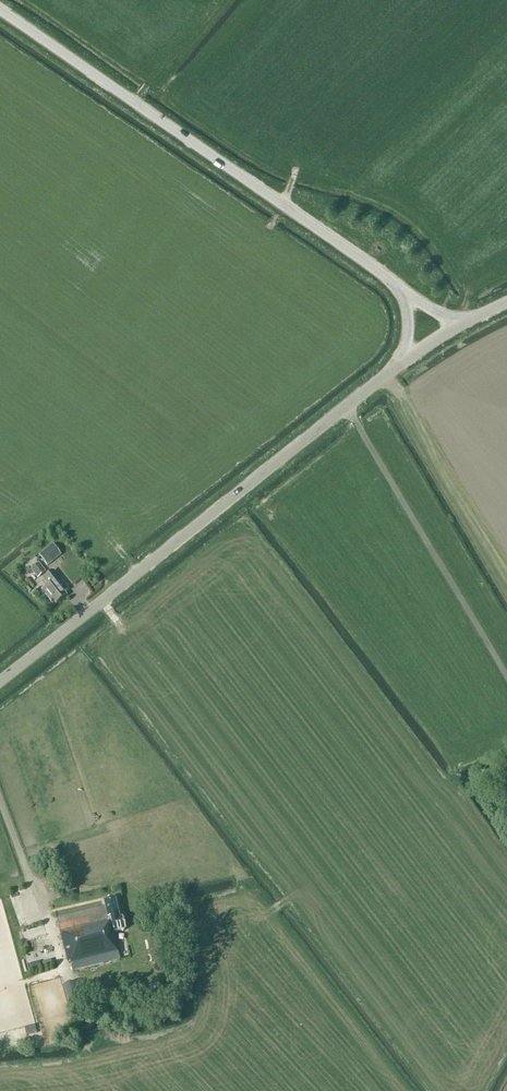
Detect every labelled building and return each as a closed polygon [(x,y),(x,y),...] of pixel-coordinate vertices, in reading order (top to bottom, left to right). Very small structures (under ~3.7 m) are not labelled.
[(48,567),(62,557),(53,546),(40,557),(48,567)] [(31,571),(38,579),(46,573),(39,564),(31,571)] [(55,605),(66,597),(64,594),(68,591),(53,572),(43,580),(48,587),(42,592),(52,605),(54,604),(55,605)] [(120,920),(115,900),(104,903),(105,908),(57,920),(68,963),(70,962),(72,972),(120,959),(113,934),(114,933),(114,934),(125,931),(124,927),(123,923),(122,919),(120,920)] [(19,957),(24,955),(22,944),(16,946),(19,957)] [(69,1007),(80,1004),(74,983),(63,986),(69,1007)] [(91,1007),(112,1005),(112,998),(90,1000),(91,1007)] [(27,1031),(37,1030),(35,1022),(25,1024),(27,1031)]
